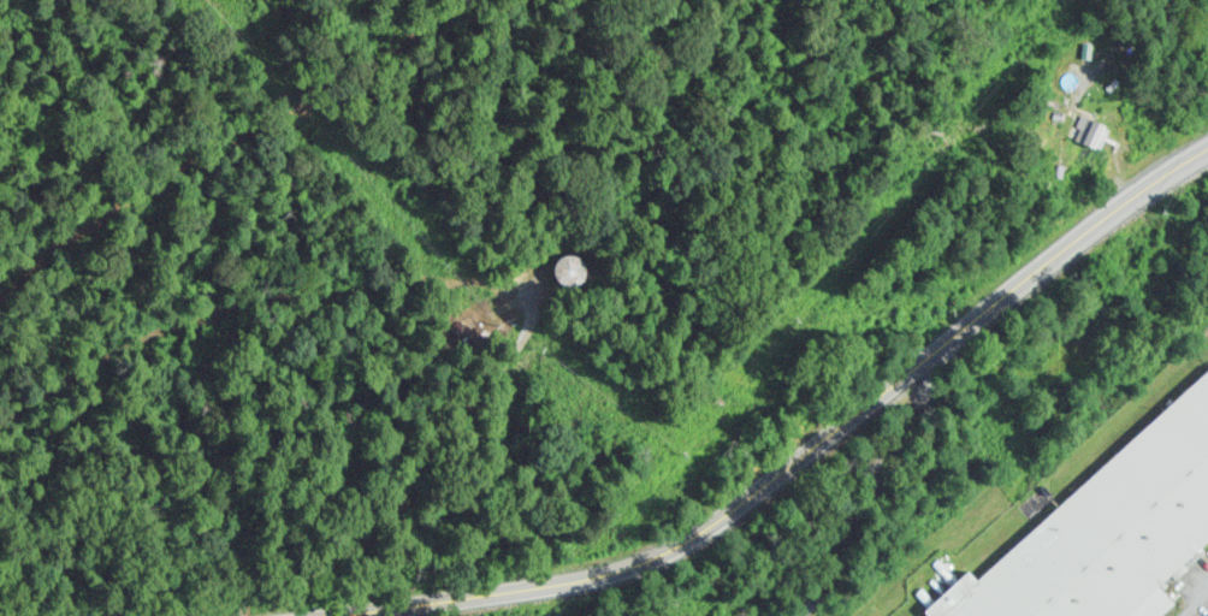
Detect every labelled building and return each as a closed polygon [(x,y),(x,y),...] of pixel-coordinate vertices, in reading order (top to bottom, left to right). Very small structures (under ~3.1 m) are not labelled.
[(1104,83),(1116,93),(1139,63),(1128,54),(1104,83)] [(1114,123),(1085,109),(1074,132),(1103,146),(1114,123)] [(579,282),(590,255),(568,247),(557,273),(579,282)] [(1178,601),(1161,579),(1207,541),(1207,385),(1202,396),(1197,393),(975,572),(973,570),(929,606),(937,615),(1161,615),(1178,601)]
